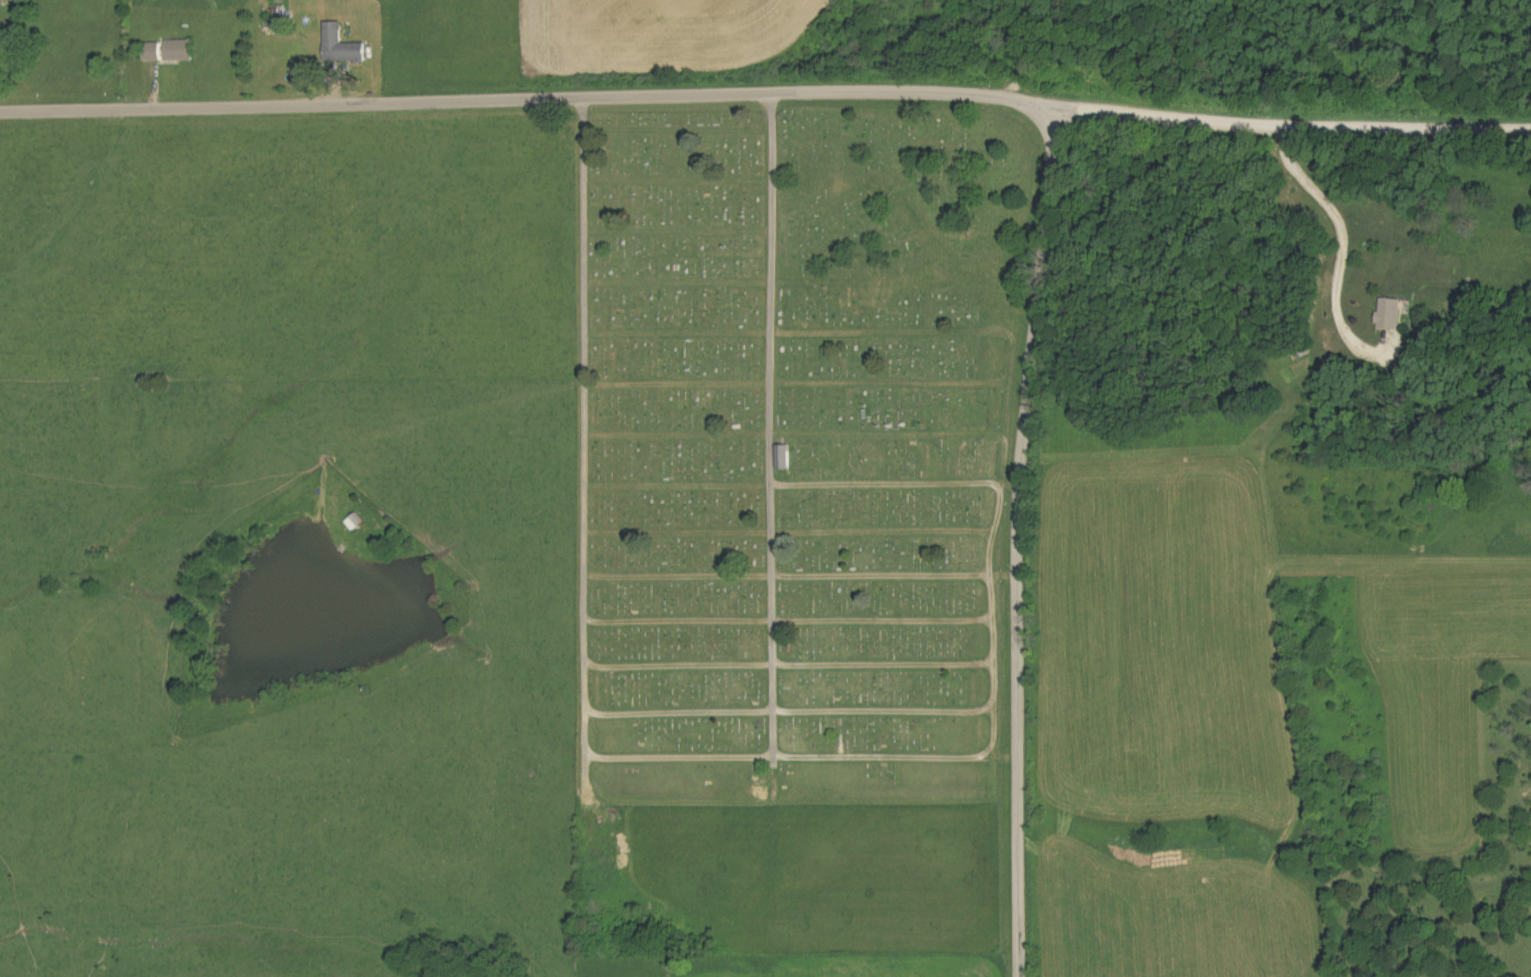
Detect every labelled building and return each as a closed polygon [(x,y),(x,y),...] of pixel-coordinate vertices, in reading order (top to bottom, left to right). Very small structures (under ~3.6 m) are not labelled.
[(327,24),(328,62),(369,61),(368,44),(344,45),(344,23),(327,24)] [(195,43),(144,41),(144,61),(194,62),(195,43)] [(1379,330),(1401,331),(1403,301),(1381,300),(1379,330)] [(792,470),(792,446),(778,446),(779,471),(792,470)]
